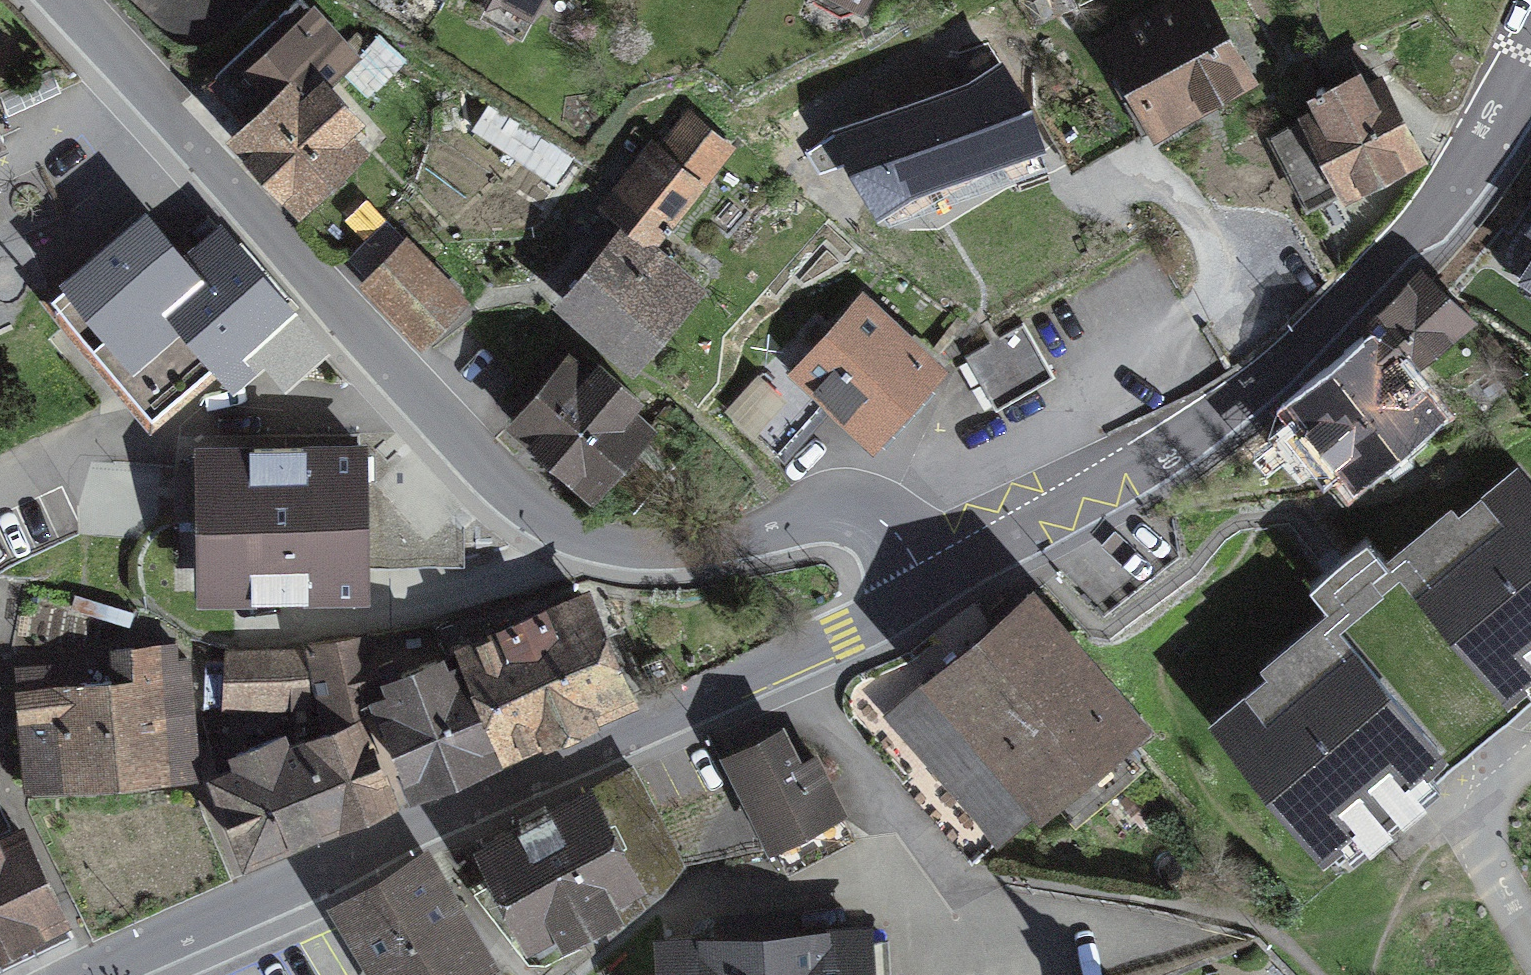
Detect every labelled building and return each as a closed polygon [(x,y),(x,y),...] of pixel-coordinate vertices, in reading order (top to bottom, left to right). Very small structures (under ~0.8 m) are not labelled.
[(542,18),(550,0),(502,0),(542,18)] [(1093,33),(1153,142),(1256,85),(1208,0),(1152,0),(1093,33)] [(293,55),(225,129),(317,213),(385,140),(293,55)] [(968,84),(832,130),(847,173),(877,223),(914,199),(1046,152),(1032,113),(999,63),(968,84)] [(1426,165),(1380,77),(1298,120),(1345,208),(1426,165)] [(742,148),(671,104),(595,196),(666,247),(742,148)] [(145,220),(53,298),(84,336),(83,337),(151,417),(220,359),(236,377),(265,352),(286,377),(318,349),(273,296),(221,235),(184,266),(145,220)] [(700,293),(602,223),(543,294),(637,368),(700,293)] [(391,230),(343,278),(414,351),(463,304),(391,230)] [(1468,316),(1420,273),(1366,328),(1376,339),(1402,370),(1468,316)] [(941,371),(866,301),(799,374),(874,443),(941,371)] [(966,356),(996,408),(1053,374),(1022,323),(966,356)] [(560,333),(495,409),(609,506),(674,430),(560,333)] [(1376,339),(1298,402),(1354,472),(1433,408),(1402,370),(1376,339)] [(362,448),(212,449),(214,590),(364,589),(362,448)] [(1400,563),(1506,693),(1530,672),(1530,487),(1516,469),(1400,563)] [(1329,608),(1387,560),(1367,536),(1309,584),(1329,608)] [(1147,721),(1033,583),(875,713),(989,851),(1147,721)] [(374,703),(412,794),(632,702),(587,596),(458,651),(463,662),(450,667),(445,656),(381,683),(388,698),(374,703)] [(1333,626),(1215,720),(1318,848),(1436,754),(1333,626)] [(353,708),(381,697),(369,635),(308,645),(326,728),(355,716),(353,708)] [(102,730),(107,782),(164,779),(164,774),(197,773),(187,658),(178,659),(175,643),(115,650),(117,680),(78,684),(84,731),(102,730)] [(227,651),(224,702),(309,704),(302,650),(227,651)] [(84,731),(78,684),(60,685),(60,666),(19,669),(28,784),(107,782),(102,730),(84,731)] [(769,707),(699,747),(754,845),(825,805),(769,707)] [(240,766),(215,776),(246,855),(391,798),(359,718),(326,732),(299,742),(285,748),(280,735),(235,753),(240,766)] [(592,788),(478,850),(531,948),(561,932),(566,942),(617,914),(612,904),(645,885),(592,788)] [(61,912),(21,828),(0,838),(0,942),(61,912)] [(387,974),(457,974),(479,962),(420,863),(347,907),(387,974)] [(668,974),(861,974),(859,936),(666,944),(668,974)]
